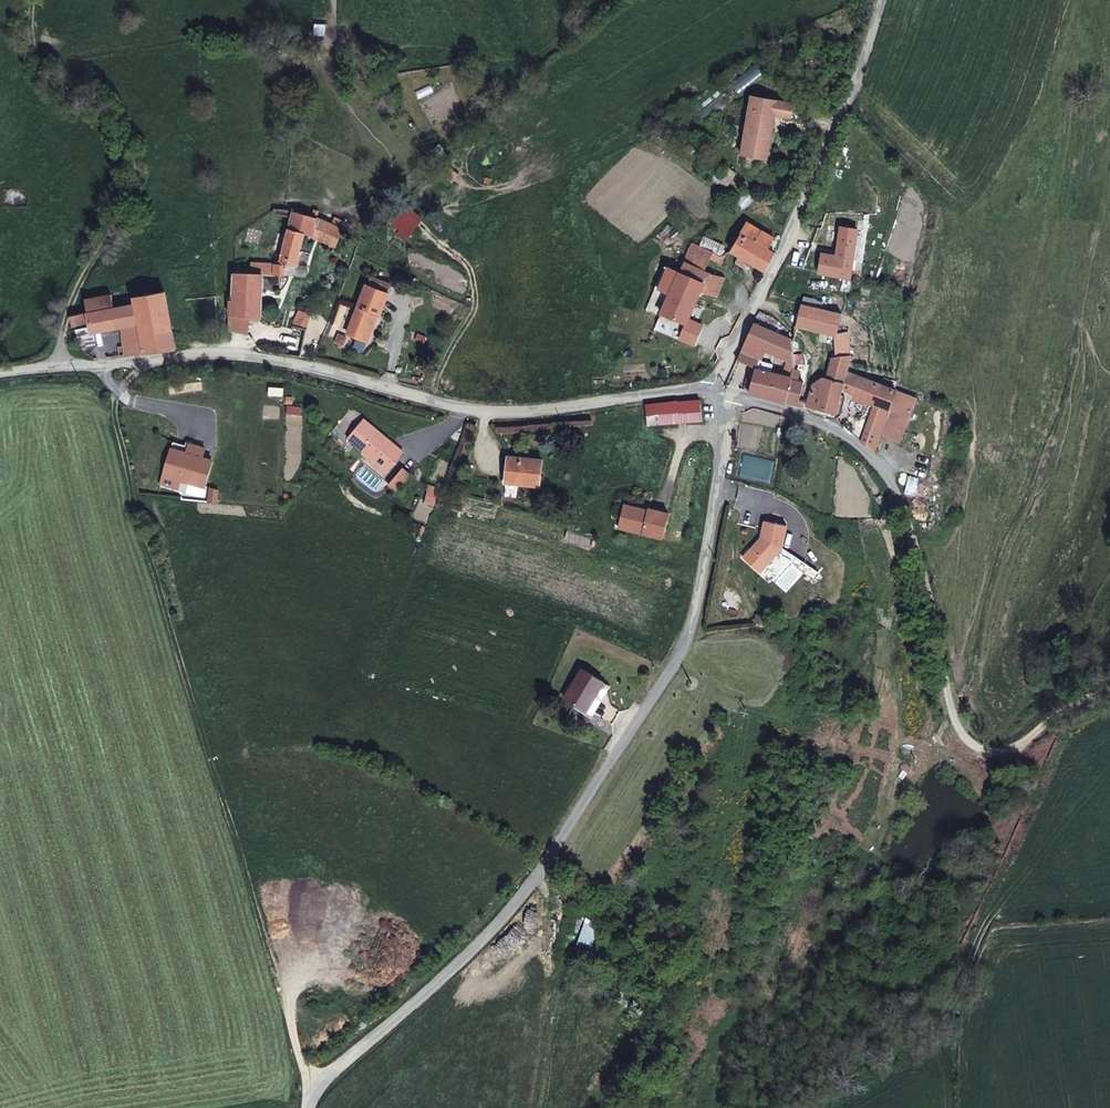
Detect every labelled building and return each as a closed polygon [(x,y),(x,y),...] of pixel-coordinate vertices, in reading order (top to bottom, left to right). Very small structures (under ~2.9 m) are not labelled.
[(794,109),(754,100),(741,160),(764,165),(775,114),(792,118),(794,109)] [(723,184),(731,188),(738,177),(730,172),(723,184)] [(723,184),(720,187),(729,192),(731,188),(723,184)] [(303,235),(309,237),(315,218),(291,212),(275,266),(282,266),(293,266),(303,235)] [(331,226),(315,218),(309,237),(331,249),(342,231),(331,226)] [(335,218),(331,226),(342,231),(347,223),(335,218)] [(761,281),(771,259),(766,256),(771,244),(747,229),(728,258),(761,281)] [(662,302),(653,324),(678,333),(683,324),(694,304),(705,284),(694,278),(701,265),(717,273),(722,264),(693,250),(673,282),(659,275),(650,297),(662,302)] [(814,278),(845,282),(849,264),(819,261),(814,278)] [(267,276),(281,275),(282,266),(275,266),(267,266),(267,276)] [(227,303),(226,318),(246,320),(256,321),(258,276),(232,276),(231,303),(227,303)] [(370,283),(366,290),(392,302),(395,294),(370,283)] [(710,310),(722,288),(705,284),(694,304),(710,310)] [(169,354),(163,290),(133,295),(134,306),(112,308),(110,297),(83,301),(85,316),(70,318),(65,330),(68,334),(87,333),(115,331),(135,330),(138,357),(169,354)] [(342,343),(354,348),(358,338),(367,342),(377,322),(382,324),(392,302),(366,290),(342,343)] [(653,324),(662,302),(650,297),(641,319),(653,324)] [(798,310),(793,332),(833,339),(838,318),(808,312),(798,310)] [(304,334),(307,315),(295,314),(289,330),(304,334)] [(225,335),(245,341),(246,320),(226,318),(225,335)] [(653,324),(648,338),(686,352),(696,330),(683,324),(678,333),(653,324)] [(115,331),(117,350),(118,359),(138,357),(135,330),(115,331)] [(756,368),(759,356),(765,336),(750,332),(733,368),(753,378),(756,368)] [(80,353),(88,351),(87,333),(68,334),(80,353)] [(765,336),(759,356),(784,364),(779,383),(770,380),(772,373),(756,368),(753,378),(749,393),(742,391),(740,400),(779,412),(789,376),(792,361),(790,343),(765,336)] [(363,352),(367,342),(358,338),(354,348),(363,352)] [(848,361),(848,338),(833,339),(834,363),(829,365),(823,384),(836,388),(840,377),(848,380),(851,370),(845,366),(848,361)] [(111,359),(118,359),(117,350),(110,350),(111,359)] [(759,356),(756,368),(772,373),(770,380),(779,383),(784,364),(759,356)] [(793,386),(795,378),(789,376),(779,412),(782,413),(791,411),(799,388),(793,386)] [(829,423),(835,404),(883,417),(891,398),(848,380),(840,377),(836,388),(823,384),(821,383),(810,390),(800,414),(808,416),(808,421),(822,427),(825,421),(829,423)] [(360,429),(344,448),(383,478),(398,459),(360,429)] [(183,460),(185,451),(170,447),(168,456),(183,460)] [(202,453),(186,449),(185,451),(183,460),(168,456),(160,482),(201,494),(209,465),(199,462),(202,453)] [(534,464),(499,461),(499,487),(534,489),(534,464)] [(406,480),(399,475),(385,493),(392,498),(406,480)] [(758,538),(741,558),(758,574),(781,548),(786,524),(762,520),(758,538)] [(586,703),(583,701),(593,686),(572,674),(553,702),(576,717),(586,703)]
